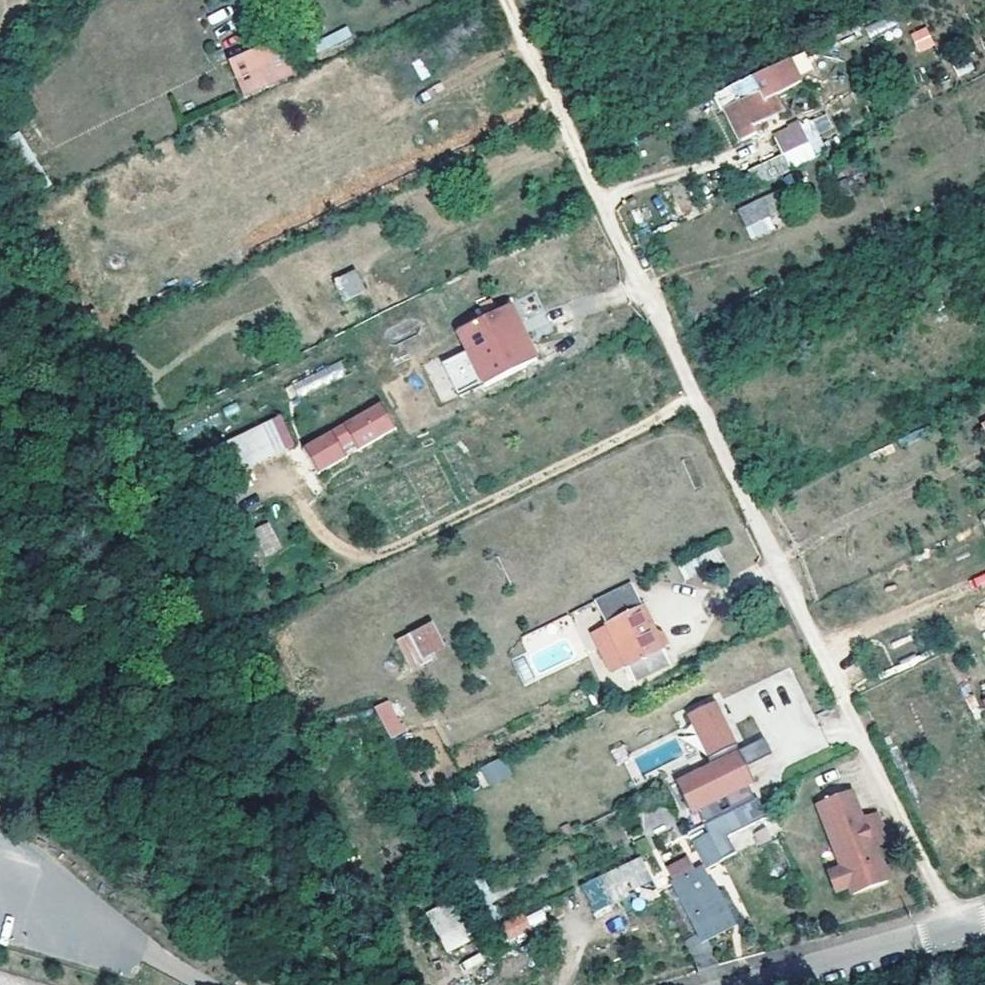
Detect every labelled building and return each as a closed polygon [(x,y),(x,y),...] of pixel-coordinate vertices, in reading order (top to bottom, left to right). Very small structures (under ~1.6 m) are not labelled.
[(928,27),(911,32),(917,52),(934,47),(928,27)] [(277,38),(226,61),(243,98),(293,73),(277,38)] [(778,90),(768,69),(728,89),(735,103),(722,109),(738,141),(755,132),(752,125),(772,115),(764,97),(778,90)] [(787,134),(773,142),(780,156),(809,142),(802,128),(798,129),(794,123),(784,128),(787,134)] [(760,199),(738,210),(746,228),(768,217),(760,199)] [(365,289),(356,270),(335,281),(344,299),(365,289)] [(535,359),(510,306),(458,331),(469,354),(483,384),(535,359)] [(483,384),(469,354),(446,365),(460,395),(483,384)] [(437,359),(424,365),(432,381),(445,374),(437,359)] [(380,407),(347,427),(359,446),(391,426),(380,407)] [(278,418),(210,450),(227,479),(295,446),(278,418)] [(359,446),(347,427),(300,454),(311,473),(359,446)] [(281,546),(271,523),(254,530),(264,553),(281,546)] [(631,584),(596,601),(606,621),(624,658),(634,679),(669,662),(631,584)] [(610,665),(624,658),(606,621),(592,628),(610,665)] [(433,622),(397,639),(409,664),(444,646),(433,622)] [(389,701),(403,731),(414,725),(399,693),(387,697),(389,701)] [(403,731),(389,701),(375,709),(390,738),(403,731)] [(693,715),(715,761),(738,750),(716,704),(693,715)] [(677,779),(693,812),(698,810),(722,798),(751,783),(748,774),(745,769),(770,757),(762,738),(738,750),(715,761),(677,779)] [(491,786),(512,775),(502,756),(481,767),(491,786)] [(851,789),(812,806),(839,871),(846,887),(850,895),(888,876),(874,841),(885,837),(874,812),(868,814),(863,816),(851,789)] [(728,812),(722,798),(698,810),(704,820),(705,823),(728,812)] [(764,821),(754,799),(728,812),(705,823),(709,832),(722,860),(737,853),(730,838),(764,821)] [(722,860),(709,832),(694,840),(708,867),(722,860)] [(674,884),(695,874),(688,860),(667,870),(674,884)] [(639,861),(596,881),(609,909),(623,902),(619,895),(648,882),(639,861)] [(673,885),(701,942),(734,926),(714,885),(711,886),(704,869),(695,874),(674,884),(673,885)] [(833,893),(846,887),(839,871),(826,876),(833,893)] [(484,878),(473,883),(482,905),(494,899),(484,878)] [(609,909),(596,881),(580,889),(593,917),(609,909)] [(481,937),(459,896),(428,912),(450,953),(481,937)] [(494,899),(482,905),(490,922),(502,917),(494,899)] [(502,917),(490,922),(501,946),(531,931),(525,917),(520,908),(502,917)] [(525,917),(531,931),(549,923),(543,909),(525,917)]
